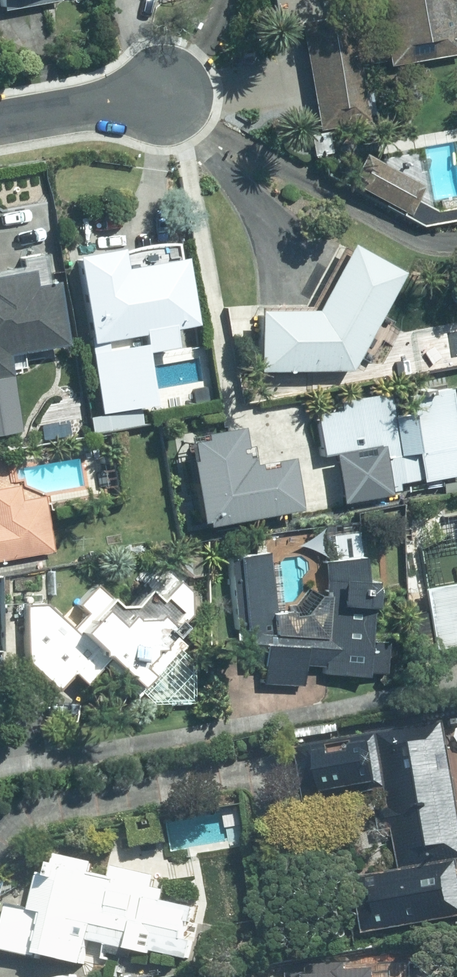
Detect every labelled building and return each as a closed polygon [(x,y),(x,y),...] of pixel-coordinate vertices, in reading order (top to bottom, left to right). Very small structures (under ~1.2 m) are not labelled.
[(393,62),(456,51),(456,0),(383,0),(393,62)] [(301,18),(320,125),(375,115),(356,8),(301,18)] [(373,153),(358,180),(413,210),(428,184),(373,153)] [(354,239),(319,305),(264,304),(263,366),(354,366),(406,267),(354,239)] [(126,243),(80,251),(107,408),(158,400),(149,345),(180,340),(177,323),(200,319),(188,250),(129,260),(126,243)] [(21,426),(8,351),(71,340),(60,275),(51,276),(47,253),(26,257),(27,262),(0,267),(0,430),(21,426)] [(392,391),(343,399),(345,408),(320,412),(327,451),(338,450),(346,499),(405,489),(404,482),(456,473),(456,410),(453,386),(414,393),(417,408),(395,411),(392,391)] [(246,421),(192,431),(208,521),(302,504),(293,451),(255,457),(252,438),(249,438),(246,421)] [(56,548),(47,495),(25,499),(22,484),(0,488),(0,558),(56,548)] [(367,553),(328,559),(333,595),(330,638),(279,634),(269,550),(232,554),(242,640),(249,661),(266,662),(265,680),(306,683),(307,664),(328,666),(327,671),(371,674),(371,669),(391,670),(393,639),(374,638),(378,580),(370,579),(367,553)] [(141,676),(198,617),(184,604),(196,592),(183,580),(169,595),(154,582),(137,599),(130,592),(125,598),(104,578),(83,600),(99,615),(83,631),(47,596),(40,604),(32,596),(24,604),(35,615),(29,621),(39,631),(32,638),(40,646),(30,656),(60,685),(78,667),(87,676),(114,649),(141,676)] [(429,586),(440,646),(456,643),(456,581),(429,586)] [(305,745),(314,792),(393,778),(409,866),(362,875),(372,929),(456,914),(456,747),(452,719),(305,745)] [(14,902),(4,946),(45,955),(46,950),(90,960),(95,938),(156,951),(156,948),(192,956),(196,938),(188,937),(196,904),(167,898),(170,888),(157,885),(160,873),(119,864),(117,874),(100,870),(102,860),(67,852),(62,876),(47,872),(39,908),(14,902)]
